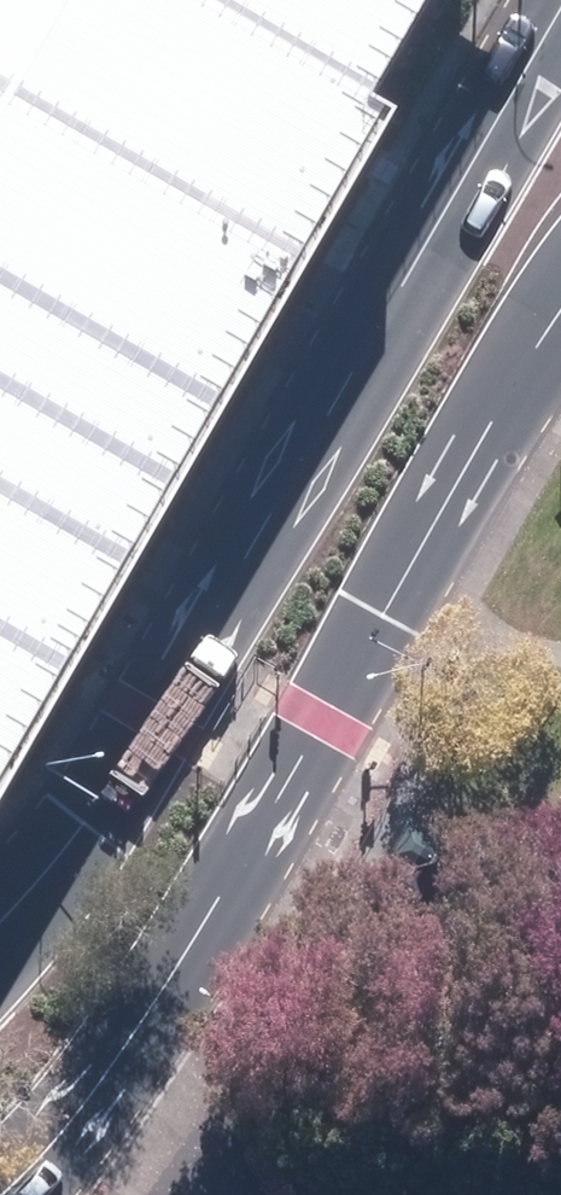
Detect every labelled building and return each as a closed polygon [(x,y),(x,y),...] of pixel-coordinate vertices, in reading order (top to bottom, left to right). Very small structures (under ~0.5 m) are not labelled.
[(413,56),(378,34),(403,0),(0,0),(0,800),(413,56)] [(449,834),(418,820),(412,831),(395,867),(390,879),(421,894),(449,834)]
